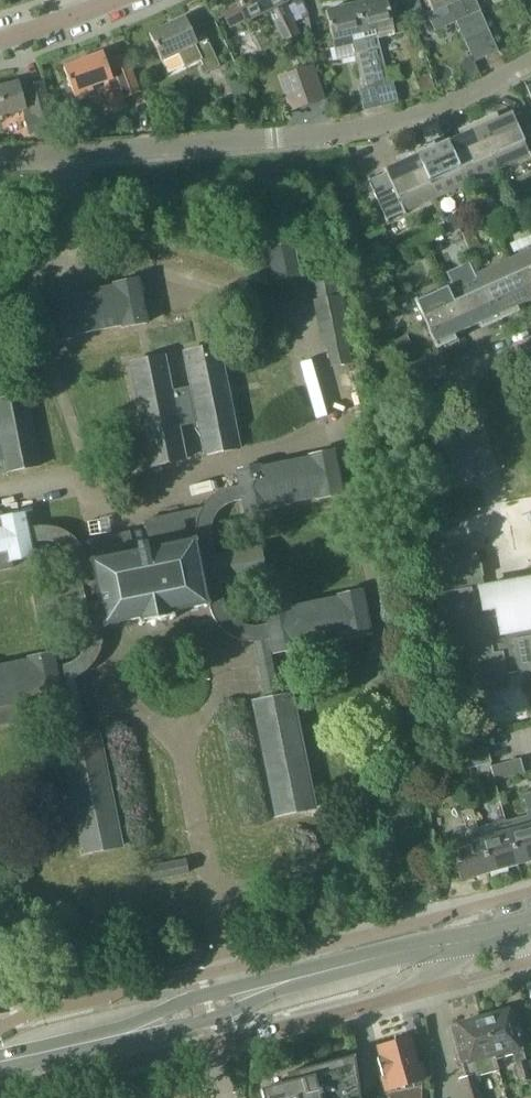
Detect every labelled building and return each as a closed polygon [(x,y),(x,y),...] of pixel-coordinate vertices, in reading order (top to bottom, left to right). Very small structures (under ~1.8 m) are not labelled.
[(222,12),(230,27),(269,9),(283,40),(299,32),(294,22),(309,15),(301,0),(299,0),(286,6),(284,1),(286,0),(285,0),(236,0),(238,4),(222,12)] [(388,81),(378,39),(395,35),(387,0),(371,0),(356,3),(367,50),(381,106),(398,102),(392,80),(388,81)] [(432,11),(427,13),(435,31),(457,21),(475,61),(487,56),(462,0),(427,0),(432,11)] [(487,56),(499,51),(477,0),(462,0),(487,56)] [(356,3),(326,11),(335,47),(351,44),(353,53),(367,50),(356,3)] [(185,17),(149,34),(168,74),(184,66),(185,68),(201,60),(207,73),(220,66),(206,36),(196,41),(185,17)] [(363,110),(381,106),(367,50),(353,53),(362,87),(358,88),(363,110)] [(68,82),(64,84),(71,104),(104,92),(112,112),(125,107),(114,77),(112,78),(103,53),(64,68),(67,78),(68,82)] [(124,98),(140,92),(126,55),(110,61),(124,98)] [(292,104),(294,110),(321,100),(310,66),(294,72),(299,88),(287,92),(291,104),(292,104)] [(3,114),(23,109),(29,133),(55,126),(43,81),(25,86),(27,92),(21,94),(17,81),(0,86),(0,120),(4,119),(3,114)] [(240,81),(230,85),(235,97),(245,92),(240,81)] [(524,139),(530,135),(530,117),(528,111),(514,117),(512,111),(510,112),(511,112),(492,121),(489,116),(477,121),(499,169),(530,155),(530,157),(530,156),(530,154),(524,139)] [(467,183),(499,169),(477,121),(466,126),(468,132),(448,141),(467,183)] [(467,183),(448,141),(429,149),(427,144),(414,149),(436,197),(467,183)] [(405,211),(436,197),(414,149),(403,154),(405,160),(386,168),(386,167),(384,168),(386,171),(370,179),(370,178),(368,178),(387,221),(389,220),(388,218),(404,211),(405,213),(406,212),(405,211)] [(100,202),(91,203),(92,211),(101,210),(100,202)] [(451,230),(458,227),(460,226),(455,214),(446,218),(451,230)] [(462,234),(468,248),(479,244),(473,229),(462,234)] [(427,242),(433,254),(439,251),(435,243),(443,239),(441,234),(433,238),(434,239),(427,242)] [(269,249),(274,274),(275,281),(300,277),(294,245),(269,249)] [(529,300),(530,299),(530,248),(510,258),(529,300)] [(510,258),(479,272),(478,272),(500,319),(512,314),(510,309),(529,300),(510,258)] [(447,286),(466,328),(486,319),(489,324),(500,319),(478,272),(479,272),(473,260),(442,274),(447,286)] [(351,361),(350,360),(346,336),(350,335),(343,296),(338,297),(334,276),(318,279),(322,300),(318,301),(325,340),(330,339),(335,364),(351,361)] [(150,322),(141,279),(115,284),(116,287),(67,297),(67,295),(42,300),(50,343),(75,338),(75,335),(124,325),(124,327),(150,322)] [(447,336),(466,328),(447,286),(417,299),(416,297),(415,298),(437,347),(450,342),(447,336)] [(407,335),(394,341),(398,361),(416,353),(407,335)] [(205,455),(240,448),(221,346),(185,352),(192,387),(172,391),(166,356),(131,362),(150,465),(186,459),(179,426),(199,422),(205,455)] [(27,394),(0,399),(0,461),(6,460),(9,472),(41,466),(27,394)] [(59,668),(55,669),(52,653),(27,658),(27,661),(0,666),(0,724),(40,716),(37,701),(60,696),(60,692),(63,691),(72,739),(59,741),(82,854),(121,847),(98,734),(84,736),(72,677),(76,676),(79,674),(83,672),(86,669),(89,667),(92,664),(94,661),(96,657),(98,654),(100,650),(101,646),(102,642),(102,638),(102,634),(102,630),(101,626),(140,619),(141,624),(172,617),(171,613),(209,605),(210,610),(211,614),(213,617),(214,620),(216,623),(219,626),(221,629),(224,632),(228,634),(231,636),(235,638),(239,639),(243,640),(247,640),(251,641),(255,640),(267,701),(254,703),(276,816),(314,808),(292,696),(279,698),(269,651),(272,650),(273,653),(298,648),(297,646),(346,636),(346,639),(372,634),(363,591),(337,596),(337,598),(290,607),(289,605),(264,610),(267,626),(256,628),(252,629),(249,628),(245,628),(242,627),(239,626),(236,624),(233,622),(230,620),(228,617),(226,615),(224,612),(223,609),(221,606),(221,602),(217,582),(264,573),(259,548),(213,556),(209,536),(209,530),(209,526),(210,523),(211,519),(213,516),(215,513),(217,511),(219,508),(222,506),(225,504),(228,502),(231,500),(234,499),(242,498),(246,514),(270,510),(270,507),(317,498),(317,500),(343,496),(335,452),(309,457),(310,460),(262,469),(262,466),(237,471),(240,485),(230,488),(226,489),(222,490),(219,492),(215,495),(212,497),(209,500),(207,503),(204,507),(202,510),(200,514),(199,518),(198,522),(147,532),(151,550),(134,554),(130,534),(79,544),(76,541),(72,538),(69,536),(65,534),(61,532),(58,530),(53,529),(49,528),(45,528),(41,527),(37,527),(32,528),(28,528),(25,515),(3,519),(1,512),(0,513),(0,570),(13,568),(12,562),(34,558),(31,541),(34,540),(37,540),(41,540),(44,540),(48,540),(51,541),(54,542),(57,544),(60,545),(63,548),(66,550),(68,552),(70,555),(72,558),(74,561),(75,564),(79,585),(33,594),(38,619),(84,609),(88,629),(88,632),(88,635),(88,639),(88,642),(87,645),(86,649),(84,652),(82,655),(80,657),(78,660),(75,662),(72,664),(69,665),(66,667),(63,668),(59,668)] [(483,587),(481,576),(483,576),(483,575),(481,575),(479,562),(476,563),(475,560),(474,558),(473,555),(471,553),(469,551),(467,549),(465,547),(463,546),(460,545),(457,544),(454,544),(452,544),(449,544),(448,541),(435,543),(443,582),(444,582),(445,591),(434,593),(441,627),(451,626),(457,660),(467,658),(473,691),(508,685),(506,672),(518,670),(518,673),(530,670),(530,578),(483,587)] [(433,758),(463,750),(459,736),(429,744),(433,758)] [(461,769),(478,765),(490,761),(486,747),(457,755),(461,769)] [(520,758),(490,765),(490,766),(493,780),(523,772),(520,758)] [(505,821),(508,830),(517,865),(530,861),(530,791),(522,794),(528,815),(505,821)] [(456,830),(451,837),(454,846),(452,846),(461,880),(490,872),(480,838),(477,827),(477,825),(472,808),(461,812),(465,827),(456,830)] [(495,822),(477,827),(480,838),(490,872),(517,865),(508,830),(505,821),(505,818),(495,821),(495,822)] [(184,860),(176,862),(151,867),(154,879),(187,872),(184,860)] [(30,892),(29,888),(27,879),(17,881),(20,894),(30,892)] [(512,1009),(484,1017),(495,1059),(513,1054),(521,1081),(530,1079),(523,1050),(512,1009)] [(465,1077),(458,1079),(464,1097),(481,1097),(475,1076),(498,1070),(495,1059),(484,1017),(454,1026),(461,1051),(458,1052),(461,1063),(463,1062),(464,1064),(461,1065),(465,1077)] [(378,1047),(381,1057),(377,1058),(388,1097),(422,1097),(422,1079),(425,1078),(421,1064),(416,1066),(408,1038),(405,1039),(402,1037),(395,1040),(393,1042),(378,1047)] [(354,1055),(286,1074),(288,1082),(260,1090),(262,1097),(360,1097),(354,1055)]
